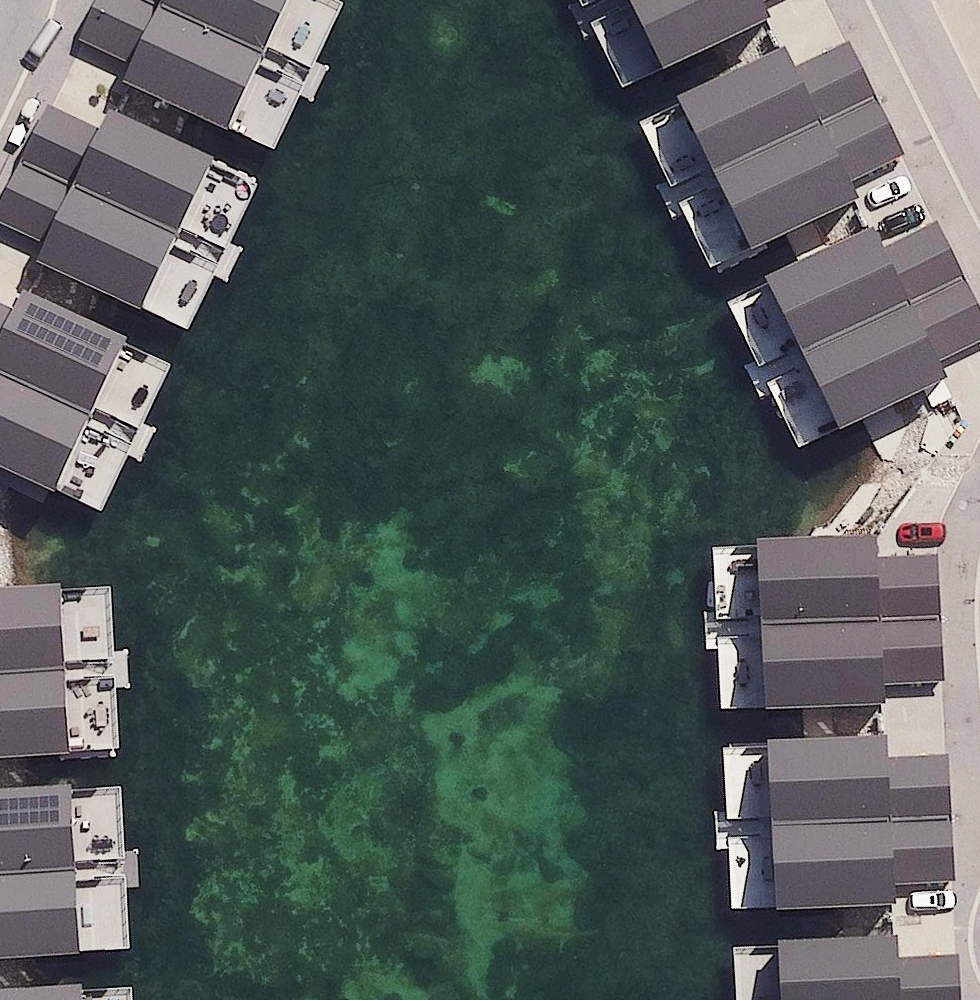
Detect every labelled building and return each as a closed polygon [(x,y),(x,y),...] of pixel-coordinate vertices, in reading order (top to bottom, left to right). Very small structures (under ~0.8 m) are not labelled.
[(324,83),(137,0),(124,0),(99,53),(133,69),(126,84),(286,161),(324,83)] [(324,83),(360,9),(341,0),(137,0),(324,83)] [(587,12),(611,0),(581,0),(587,12)] [(587,12),(630,97),(785,20),(775,0),(611,0),(587,12)] [(644,122),(681,195),(874,100),(844,40),(810,57),(803,42),(644,122)] [(902,156),(874,100),(681,195),(720,274),(875,196),(864,175),(902,156)] [(64,117),(37,172),(232,264),(268,190),(113,115),(102,136),(64,117)] [(194,342),(232,264),(37,172),(7,234),(42,250),(34,265),(194,342)] [(733,301),(768,371),(963,277),(933,220),(900,236),(892,222),(733,301)] [(963,277),(768,371),(809,453),(964,375),(954,354),(979,341),(979,312),(963,277)] [(139,440),(175,367),(19,292),(9,313),(0,308),(0,371),(139,440)] [(139,440),(0,371),(0,471),(101,519),(139,440)] [(703,547),(706,631),(921,619),(919,555),(881,557),(881,540),(703,547)] [(106,671),(102,583),(0,588),(0,675),(106,671)] [(924,684),(921,619),(706,631),(709,716),(882,709),(881,686),(924,684)] [(106,671),(0,675),(0,758),(110,752),(106,671)] [(711,746),(714,837),(930,824),(927,754),(889,756),(888,739),(711,746)] [(116,868),(112,783),(0,788),(0,873),(116,868)] [(932,884),(930,824),(714,837),(717,915),(890,909),(889,885),(932,884)] [(116,868),(0,873),(0,957),(120,952),(116,868)] [(722,999),(938,999),(936,956),(898,958),(898,941),(720,948),(722,999)] [(121,986),(0,992),(0,999),(121,999),(121,986)]
